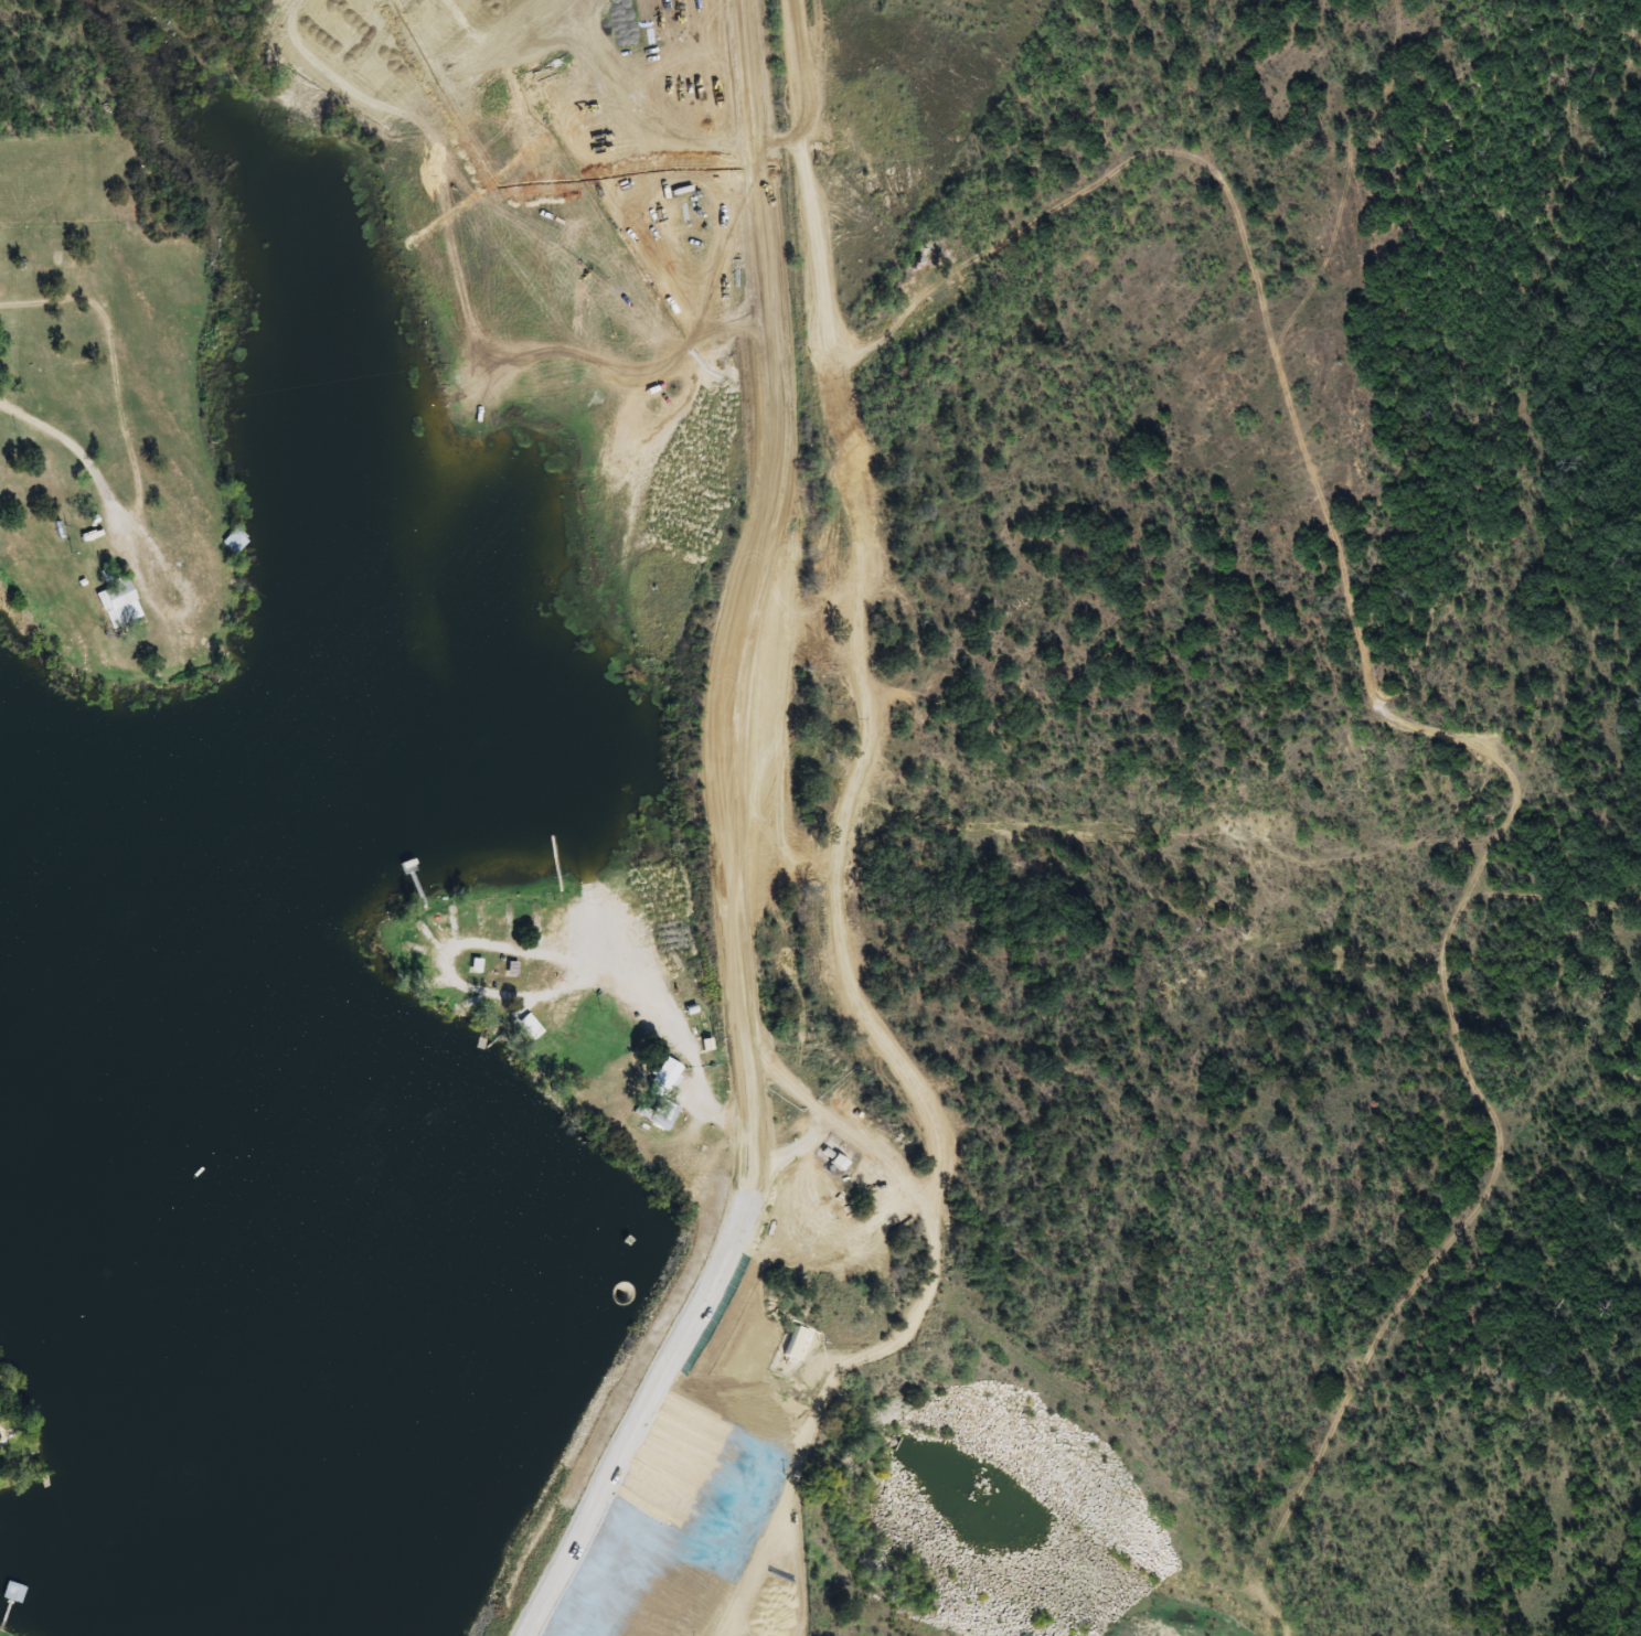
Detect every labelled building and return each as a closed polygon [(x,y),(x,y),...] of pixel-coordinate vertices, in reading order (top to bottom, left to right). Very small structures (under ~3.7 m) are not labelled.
[(133,584),(104,594),(116,631),(145,621),(133,584)] [(411,1016),(420,1024),(428,1016),(418,1007),(411,1016)] [(549,1031),(532,1013),(522,1023),(539,1041),(549,1031)] [(684,1084),(679,1057),(663,1059),(664,1068),(652,1071),(655,1089),(684,1084)] [(681,1111),(649,1091),(636,1113),(668,1132),(681,1111)] [(840,1164),(823,1146),(815,1153),(832,1172),(840,1164)] [(3,1598),(23,1607),(30,1590),(10,1582),(3,1598)]
